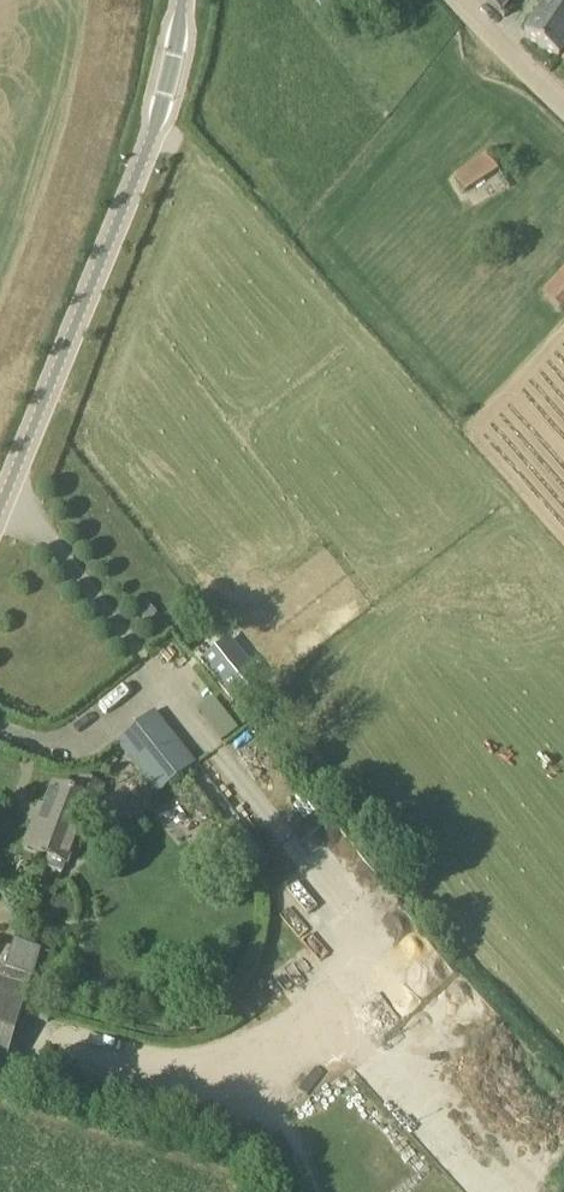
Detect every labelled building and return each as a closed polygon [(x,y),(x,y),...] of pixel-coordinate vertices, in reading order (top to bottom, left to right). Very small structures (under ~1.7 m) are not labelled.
[(501,15),(512,0),(484,0),(501,15)] [(526,37),(560,60),(563,54),(563,0),(549,0),(526,37)] [(496,172),(484,155),(455,175),(466,191),(496,172)] [(546,293),(561,307),(563,304),(563,273),(546,293)] [(198,711),(223,742),(238,730),(214,698),(198,711)] [(154,713),(116,743),(158,795),(196,765),(154,713)] [(92,803),(97,805),(104,789),(81,780),(75,795),(55,787),(40,825),(36,823),(24,851),(66,869),(92,803)] [(260,854),(232,821),(210,839),(237,872),(260,854)] [(15,942),(11,955),(1,952),(1,950),(0,950),(0,1081),(2,1082),(41,950),(15,942)]
